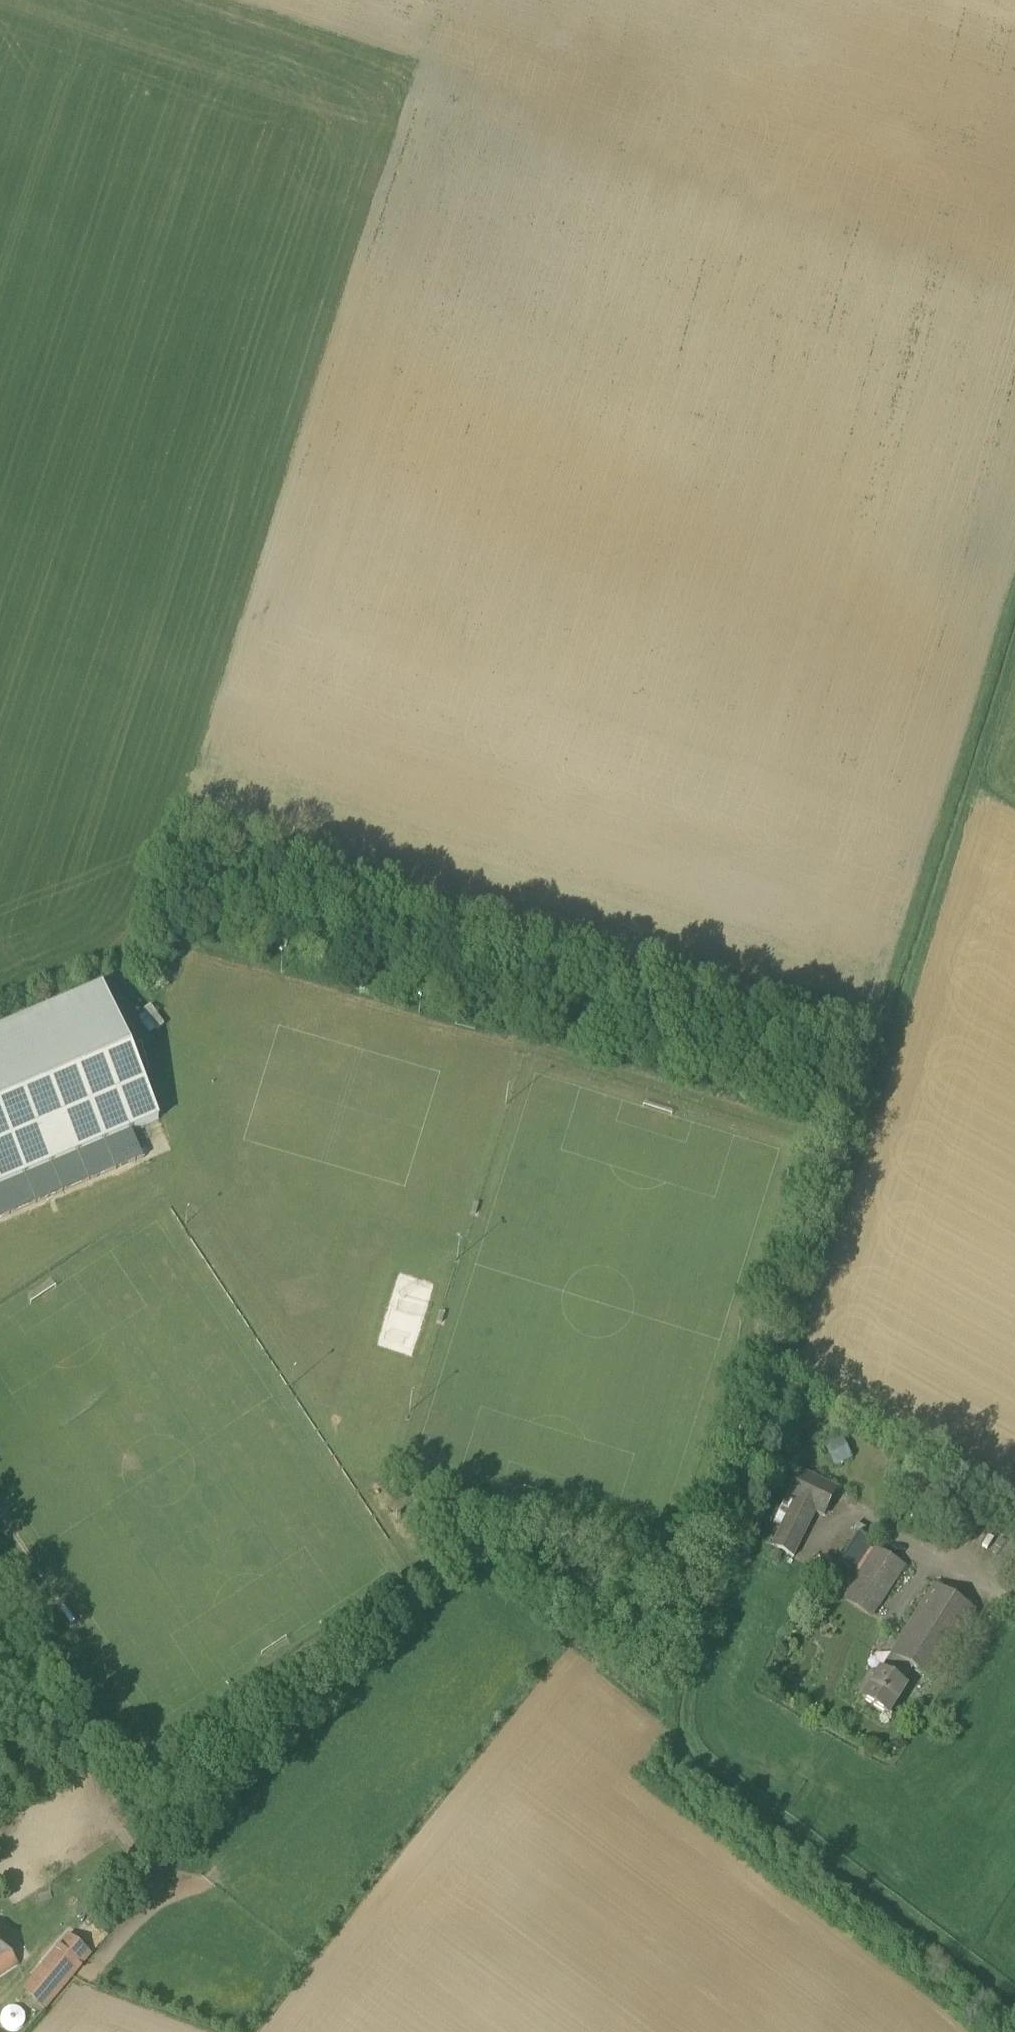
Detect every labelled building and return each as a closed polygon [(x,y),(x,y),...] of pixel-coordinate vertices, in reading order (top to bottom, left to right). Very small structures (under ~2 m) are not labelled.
[(142,1159),(130,1132),(158,1120),(102,987),(0,1030),(0,1219),(142,1159)] [(832,1444),(840,1461),(854,1454),(845,1437),(832,1444)] [(823,1518),(837,1489),(799,1470),(784,1500),(792,1503),(770,1547),(793,1559),(815,1514),(823,1518)] [(905,1568),(874,1547),(872,1551),(869,1549),(850,1578),(854,1580),(841,1600),(871,1619),(905,1568)] [(932,1680),(975,1611),(934,1586),(891,1655),(895,1657),(884,1675),(880,1672),(862,1701),(887,1716),(905,1687),(900,1685),(911,1668),(932,1680)] [(52,2001),(91,1955),(68,1936),(29,1982),(52,2001)] [(0,1937),(0,1975),(18,1963),(0,1937)]
